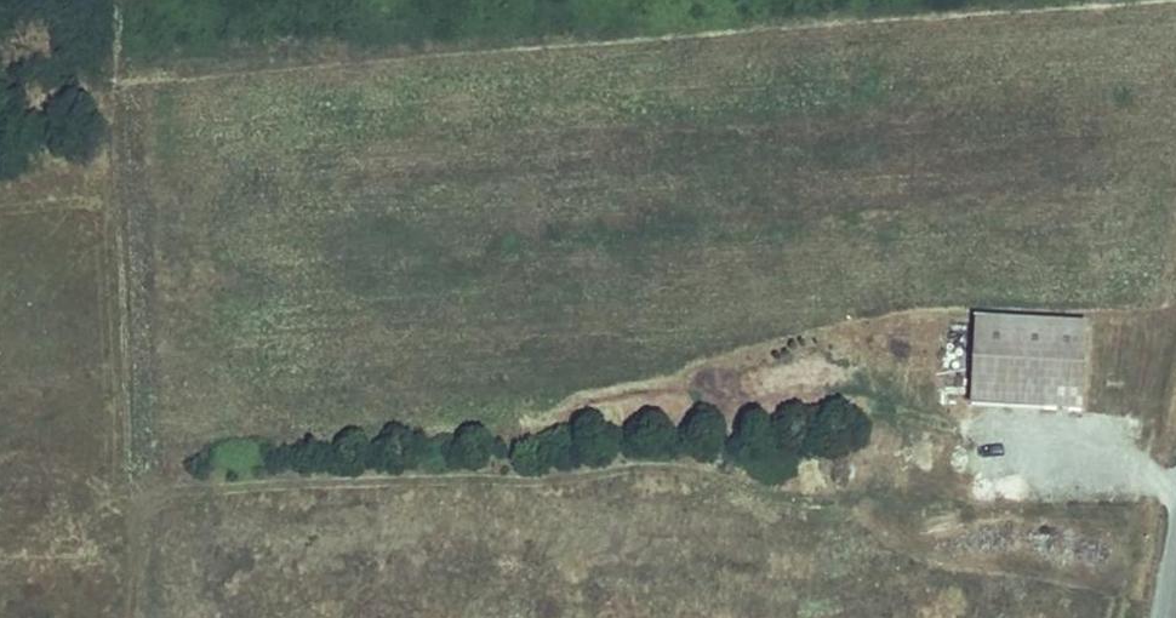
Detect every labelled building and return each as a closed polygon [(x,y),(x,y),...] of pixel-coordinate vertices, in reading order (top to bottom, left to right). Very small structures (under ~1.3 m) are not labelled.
[(969,314),(964,398),(1075,406),(1081,321),(969,314)]
